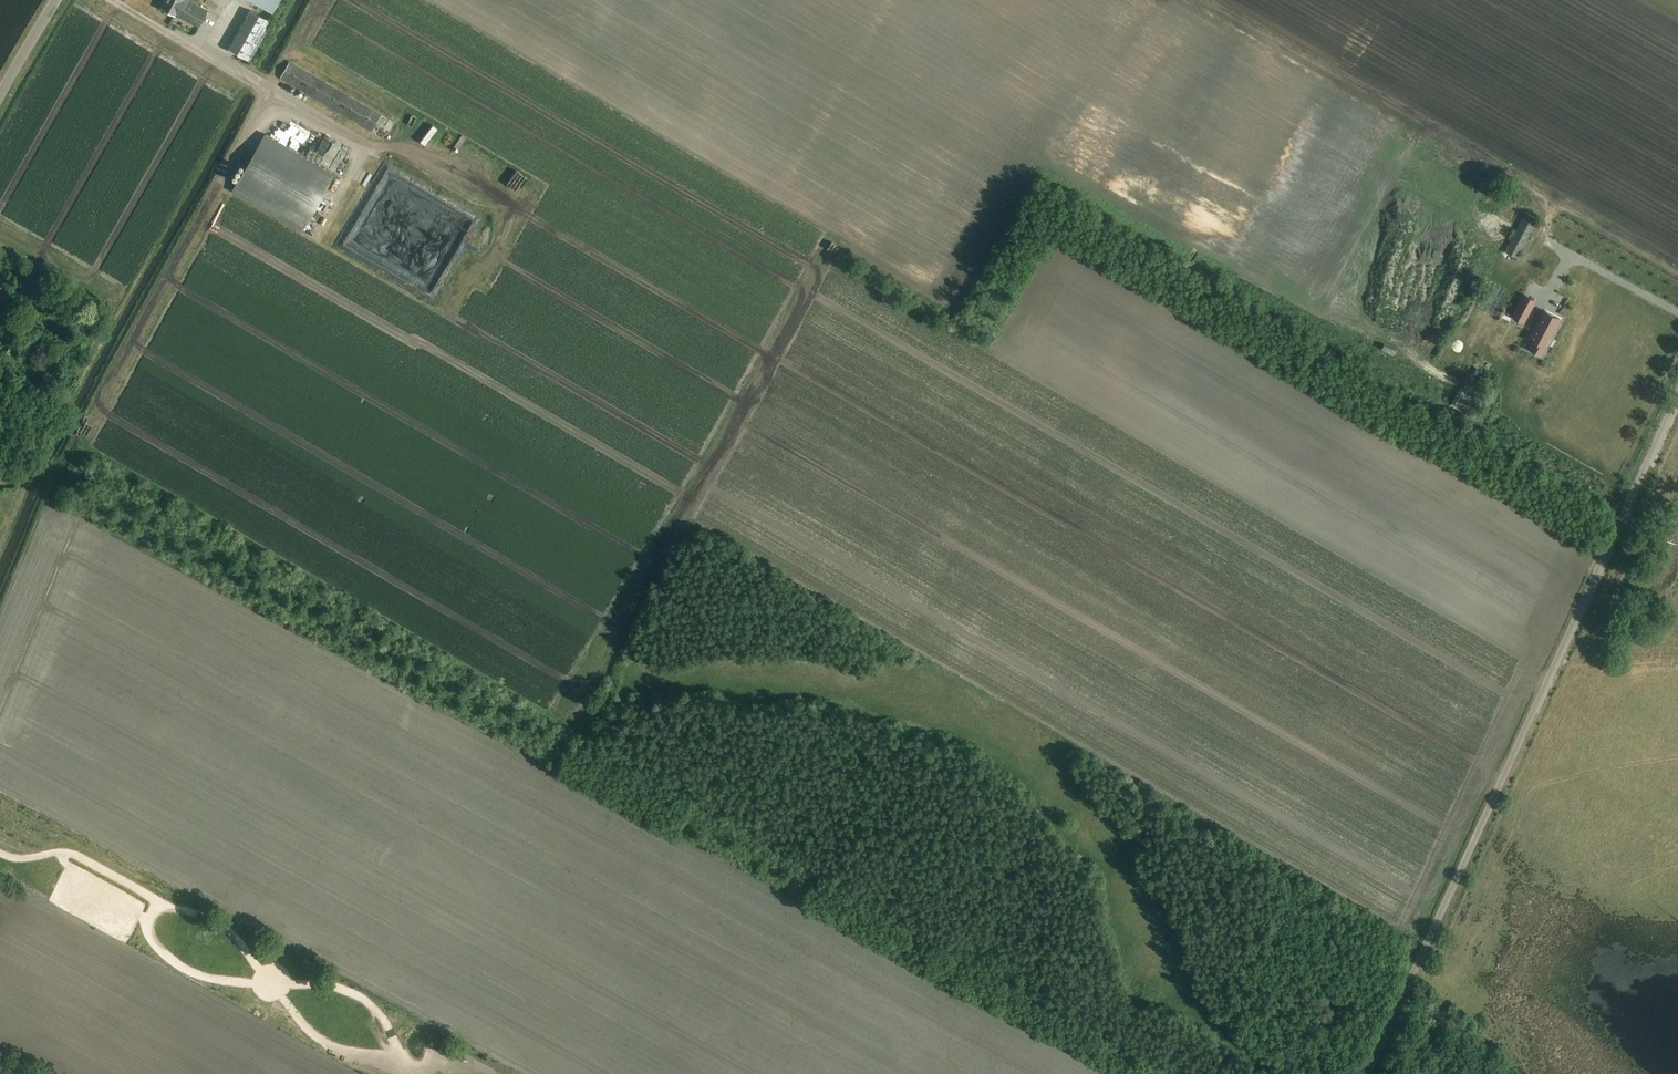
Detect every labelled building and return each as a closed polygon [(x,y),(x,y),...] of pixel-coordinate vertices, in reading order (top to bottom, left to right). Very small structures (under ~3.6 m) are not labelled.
[(161,7),(174,14),(176,11),(183,15),(181,18),(195,26),(197,27),(207,10),(205,9),(189,0),(165,0),(161,7)] [(271,14),(279,0),(247,0),(271,14)] [(249,61),(271,22),(252,11),(230,50),(249,61)] [(112,38),(123,42),(127,32),(116,27),(114,33),(112,38)] [(385,117),(289,61),(278,79),(285,83),(287,81),(376,133),(385,117)] [(323,213),(330,201),(321,196),(334,174),(264,133),(231,191),(301,231),(314,208),(323,213)] [(1538,218),(1526,212),(1505,251),(1517,257),(1538,218)] [(1524,293),(1511,316),(1524,323),(1536,300),(1524,293)] [(42,304),(40,308),(41,309),(47,312),(49,307),(43,304),(42,304)] [(1542,354),(1563,316),(1544,306),(1529,335),(1533,337),(1528,347),(1542,354)] [(1463,381),(1451,400),(1466,409),(1477,390),(1463,381)]
